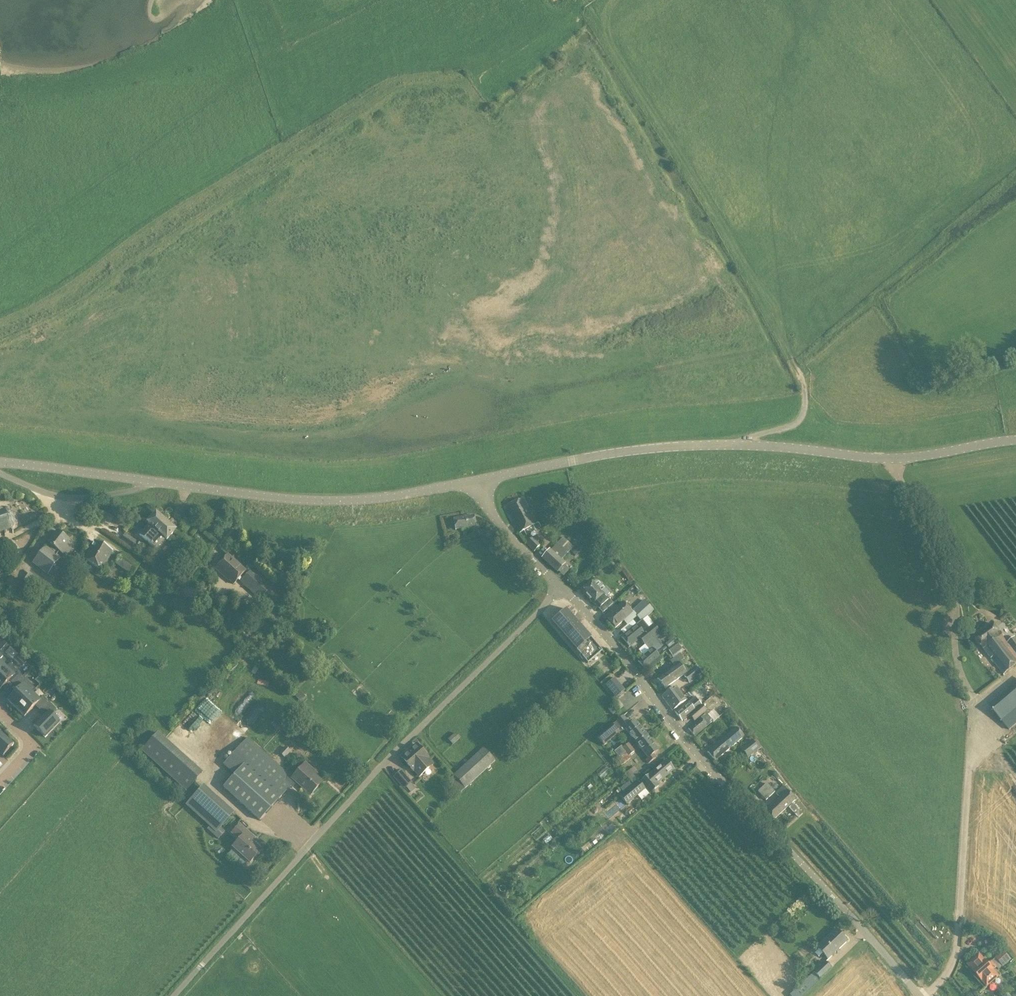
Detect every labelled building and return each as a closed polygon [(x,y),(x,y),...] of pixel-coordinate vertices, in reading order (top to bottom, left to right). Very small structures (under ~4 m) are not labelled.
[(523,500),(506,508),(519,534),(536,525),(523,500)] [(13,514),(11,516),(6,513),(6,510),(4,510),(4,513),(0,514),(0,536),(3,534),(4,537),(6,536),(5,534),(10,532),(12,534),(13,533),(12,531),(15,525),(17,525),(17,524),(15,524),(13,517),(14,516),(13,514)] [(148,525),(139,535),(155,550),(164,540),(166,542),(175,531),(155,514),(147,524),(148,525)] [(473,516),(454,519),(456,531),(475,527),(473,516)] [(32,524),(37,530),(43,525),(38,519),(32,524)] [(48,543),(45,548),(32,564),(48,576),(61,559),(56,556),(59,551),(66,557),(75,545),(57,531),(48,543)] [(526,544),(534,552),(541,545),(533,537),(526,544)] [(551,550),(550,549),(541,559),(557,574),(558,572),(563,577),(569,570),(564,566),(565,564),(561,560),(573,547),(563,537),(551,550)] [(102,571),(113,552),(94,541),(84,560),(102,571)] [(142,545),(137,542),(132,549),(137,552),(142,545)] [(575,556),(581,550),(576,545),(570,551),(575,556)] [(131,576),(139,565),(122,553),(114,564),(131,576)] [(233,584),(245,571),(228,555),(216,568),(233,584)] [(261,597),(264,594),(271,601),(281,591),(273,584),(274,584),(254,566),(239,582),(250,592),(252,589),(261,597)] [(23,581),(27,583),(24,588),(27,591),(31,587),(45,596),(52,586),(30,571),(23,581)] [(14,592),(21,584),(10,576),(4,585),(14,592)] [(594,604),(603,613),(612,605),(609,601),(610,599),(607,596),(609,594),(605,589),(601,592),(593,583),(582,592),(593,604),(594,604)] [(633,612),(637,616),(648,605),(644,601),(633,612)] [(615,629),(632,613),(622,603),(617,608),(614,604),(606,611),(609,615),(606,618),(615,629)] [(642,621),(653,611),(648,605),(637,616),(642,621)] [(566,609),(551,622),(566,639),(568,638),(578,649),(575,651),(587,664),(603,651),(592,638),(566,609)] [(641,622),(637,625),(621,638),(629,647),(640,639),(645,645),(655,637),(660,633),(653,625),(648,629),(641,622)] [(975,638),(1002,675),(1015,665),(1015,638),(1015,637),(1007,643),(993,624),(975,638)] [(675,636),(665,643),(674,657),(684,651),(675,636)] [(663,647),(655,637),(645,645),(649,651),(638,662),(645,670),(659,657),(656,653),(663,647)] [(675,665),(657,679),(665,689),(686,673),(679,664),(684,660),(680,654),(672,660),(675,665)] [(0,674),(0,691),(10,681),(14,686),(23,677),(10,664),(7,667),(0,674)] [(695,667),(683,676),(689,684),(701,675),(695,667)] [(19,690),(8,702),(16,709),(33,692),(36,689),(23,677),(14,686),(19,690)] [(615,680),(606,687),(615,699),(624,691),(615,680)] [(989,707),(1009,731),(1015,725),(1015,684),(989,707)] [(671,690),(662,697),(672,711),(682,703),(686,700),(676,688),(672,691),(671,690)] [(33,692),(16,709),(24,717),(35,706),(40,711),(48,702),(43,697),(41,700),(33,692)] [(701,705),(695,698),(675,713),(682,721),(701,705)] [(619,710),(623,707),(618,701),(614,704),(619,710)] [(44,716),(34,726),(45,737),(60,722),(52,714),(56,710),(48,702),(40,711),(39,711),(44,716)] [(701,706),(689,717),(694,722),(706,712),(701,706)] [(707,726),(713,721),(706,714),(700,718),(688,729),(695,736),(707,726)] [(623,733),(626,731),(635,744),(647,736),(645,734),(646,733),(645,732),(644,732),(640,728),(641,726),(639,724),(637,725),(635,721),(630,725),(627,722),(620,728),(623,733)] [(604,746),(619,733),(613,725),(597,738),(604,746)] [(715,761),(744,737),(736,728),(707,752),(715,761)] [(192,784),(202,771),(158,731),(141,747),(186,792),(192,784)] [(4,755),(14,744),(0,732),(0,752),(4,755)] [(455,733),(448,740),(452,745),(460,738),(455,733)] [(637,744),(641,749),(648,758),(645,760),(648,764),(656,758),(653,755),(657,751),(650,742),(646,737),(637,744)] [(310,796),(322,782),(313,774),(314,772),(305,763),(292,778),(248,738),(225,762),(236,772),(222,788),(259,821),(290,787),(292,788),(296,783),(310,796)] [(748,759),(751,756),(759,750),(753,741),(752,740),(740,749),(748,759)] [(622,748),(625,752),(631,748),(628,744),(622,748)] [(428,759),(416,745),(401,758),(413,772),(414,771),(419,778),(433,766),(428,759)] [(465,789),(496,761),(483,748),(453,776),(465,789)] [(631,748),(625,752),(628,756),(635,752),(631,748)] [(659,786),(657,784),(673,770),(665,761),(648,776),(643,780),(639,783),(638,782),(634,786),(633,785),(620,796),(625,803),(627,805),(646,790),(644,788),(646,785),(652,792),(659,786)] [(393,777),(403,790),(412,783),(402,770),(393,777)] [(766,784),(757,792),(765,801),(775,792),(766,784)] [(209,827),(207,830),(218,840),(225,832),(220,828),(234,813),(203,785),(185,806),(209,827)] [(773,821),(795,800),(783,787),(775,794),(779,798),(765,811),(773,821)] [(261,850),(251,842),(254,838),(239,824),(231,833),(239,840),(232,847),(250,863),(261,850)] [(835,930),(816,947),(827,959),(846,942),(835,930)] [(995,958),(1003,967),(1010,960),(1003,951),(995,958)] [(996,968),(991,962),(988,965),(979,955),(968,965),(987,987),(999,977),(993,971),(996,968)] [(813,973),(819,979),(831,968),(825,962),(813,973)]
